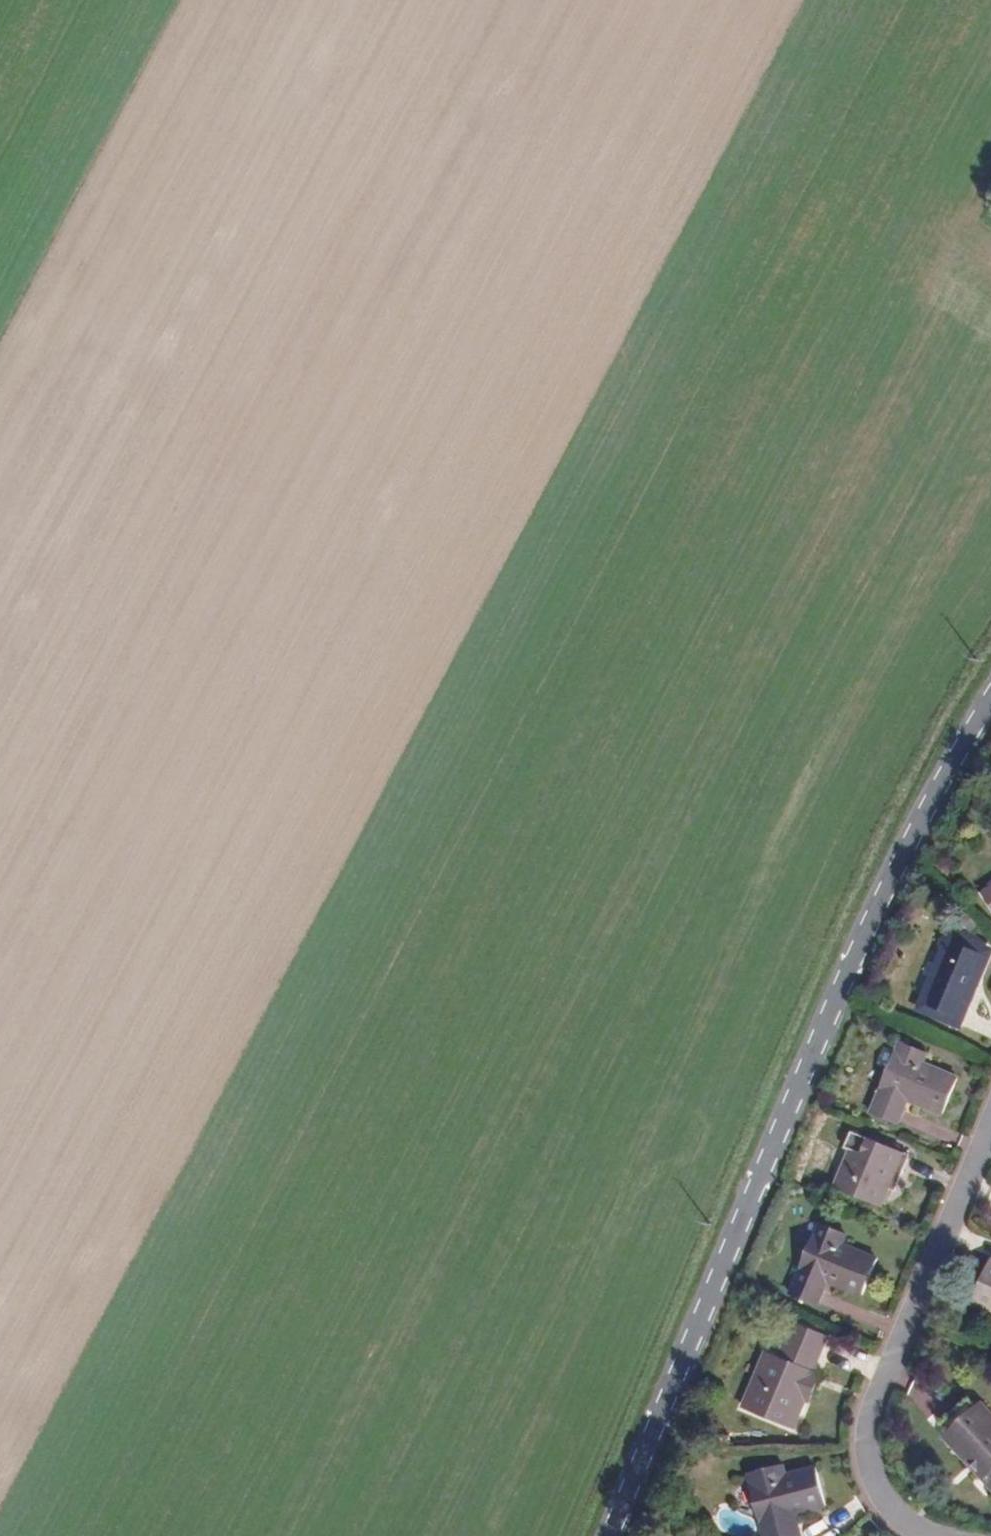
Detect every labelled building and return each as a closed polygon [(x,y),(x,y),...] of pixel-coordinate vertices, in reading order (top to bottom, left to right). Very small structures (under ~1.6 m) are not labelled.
[(982,888),(990,903),(990,882),(982,888)] [(989,947),(950,931),(921,1003),(958,1018),(989,947)] [(926,1048),(898,1036),(869,1103),(897,1115),(905,1095),(939,1110),(955,1070),(922,1056),(926,1048)] [(869,1153),(847,1144),(831,1183),(878,1203),(886,1184),(892,1186),(907,1152),(875,1138),(869,1153)] [(846,1231),(818,1220),(787,1290),(815,1302),(827,1277),(862,1292),(877,1255),(842,1241),(846,1231)] [(987,1262),(970,1300),(990,1310),(990,1264),(987,1262)] [(779,1353),(763,1347),(740,1402),(789,1424),(802,1396),(805,1397),(816,1373),(810,1371),(826,1334),(790,1318),(785,1330),(789,1331),(779,1353)] [(973,1470),(990,1491),(990,1413),(979,1400),(975,1403),(968,1396),(938,1421),(946,1430),(978,1465),(973,1470)] [(941,1434),(973,1470),(978,1465),(946,1430),(941,1434)] [(744,1471),(763,1535),(793,1535),(787,1513),(822,1502),(811,1463),(774,1473),(771,1464),(744,1471)]
